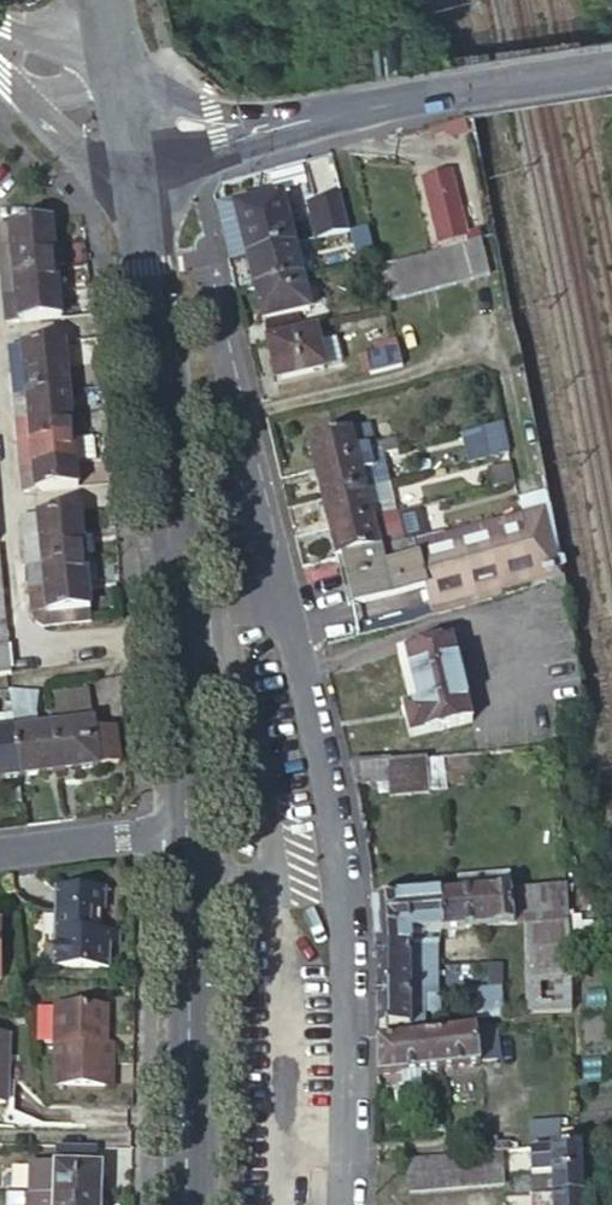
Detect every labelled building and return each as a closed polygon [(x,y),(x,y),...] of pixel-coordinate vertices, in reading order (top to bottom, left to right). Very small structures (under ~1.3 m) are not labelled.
[(463,248),(464,248),(448,175),(424,180),(439,254),(445,252),(463,248)] [(245,258),(292,247),(280,197),(233,209),(245,258)] [(337,199),(317,204),(325,234),(344,228),(337,199)] [(12,248),(54,245),(52,219),(9,223),(12,248)] [(12,248),(9,223),(0,224),(0,249),(12,248)] [(357,265),(375,261),(367,229),(350,233),(357,265)] [(480,244),(464,248),(463,248),(471,283),(487,279),(480,244)] [(14,273),(56,268),(54,245),(12,248),(14,273)] [(300,279),(292,247),(245,258),(253,291),(300,279)] [(14,273),(12,248),(0,249),(0,261),(1,274),(14,273)] [(445,252),(453,287),(471,283),(463,248),(445,252)] [(445,252),(439,254),(428,257),(436,292),(453,287),(445,252)] [(411,261),(419,296),(436,292),(428,257),(411,261)] [(411,261),(394,265),(403,300),(419,296),(411,261)] [(377,269),(385,304),(403,300),(394,265),(377,269)] [(14,273),(16,297),(59,293),(56,268),(14,273)] [(4,298),(16,297),(14,273),(1,274),(4,298)] [(253,291),(266,345),(301,336),(296,316),(308,313),(300,279),(253,291)] [(59,293),(16,297),(19,322),(61,318),(59,293)] [(19,322),(16,297),(4,298),(6,323),(19,322)] [(301,336),(266,345),(276,385),(323,373),(323,370),(340,366),(335,342),(317,346),(314,333),(301,336)] [(23,370),(66,366),(63,341),(21,345),(23,370)] [(11,371),(23,370),(21,345),(8,346),(11,371)] [(363,355),(368,376),(400,369),(395,347),(363,355)] [(26,394),(68,390),(66,366),(23,370),(26,394)] [(13,396),(26,394),(23,370),(11,371),(13,396)] [(28,417),(70,414),(68,390),(26,394),(28,417)] [(15,419),(28,417),(26,394),(13,396),(15,419)] [(28,417),(30,443),(73,439),(70,414),(28,417)] [(18,444),(30,443),(28,417),(15,419),(18,444)] [(315,471),(382,455),(374,423),(307,440),(315,471)] [(462,447),(467,465),(497,458),(506,456),(501,427),(483,431),(485,442),(462,447)] [(73,439),(30,443),(33,467),(75,463),(94,461),(91,439),(73,440),(73,439)] [(33,467),(30,443),(18,444),(20,468),(33,467)] [(315,471),(321,499),(364,489),(360,472),(385,466),(382,455),(315,471)] [(78,487),(75,463),(33,467),(35,491),(78,487)] [(35,491),(33,467),(20,468),(22,493),(35,491)] [(512,487),(508,468),(489,472),(493,491),(512,487)] [(321,499),(329,529),(396,514),(394,502),(368,507),(364,489),(321,499)] [(541,511),(537,491),(513,496),(517,516),(541,511)] [(38,515),(40,540),(82,537),(80,511),(38,515)] [(554,581),(541,511),(517,516),(414,541),(425,588),(431,614),(554,581)] [(336,560),(399,545),(395,526),(399,525),(396,514),(329,529),(336,560)] [(25,541),(40,540),(38,515),(22,517),(25,541)] [(43,564),(85,560),(85,556),(93,555),(92,536),(82,537),(40,540),(43,564)] [(27,565),(43,564),(40,540),(25,541),(27,565)] [(425,588),(414,541),(399,545),(336,560),(347,607),(425,588)] [(43,564),(45,588),(87,585),(96,585),(94,565),(86,565),(85,560),(43,564)] [(30,590),(45,588),(43,564),(27,565),(30,590)] [(87,585),(45,588),(47,612),(89,608),(87,585)] [(47,612),(45,588),(30,590),(32,613),(47,612)] [(89,608),(47,612),(32,613),(33,618),(34,619),(44,626),(90,621),(89,608)] [(12,676),(6,624),(0,625),(0,677),(12,676)] [(449,639),(402,651),(415,704),(408,706),(401,708),(407,737),(469,722),(449,639)] [(415,704),(402,651),(396,653),(408,706),(415,704)] [(49,696),(15,700),(20,732),(54,728),(49,696)] [(54,728),(60,772),(100,767),(94,722),(54,728)] [(22,777),(60,772),(54,728),(20,732),(15,733),(22,777)] [(22,777),(15,733),(1,735),(0,735),(0,780),(22,777)] [(427,759),(349,765),(352,782),(387,780),(387,793),(428,791),(427,759)] [(454,878),(455,896),(510,892),(509,875),(454,878)] [(534,917),(567,914),(565,889),(532,891),(534,917)] [(100,892),(60,891),(59,907),(54,907),(52,969),(106,969),(107,946),(107,934),(99,934),(100,892)] [(534,917),(532,891),(511,893),(512,918),(534,917)] [(455,896),(439,897),(443,933),(512,927),(512,918),(511,893),(511,892),(510,892),(455,896)] [(439,897),(371,902),(375,948),(409,947),(409,935),(443,933),(439,897)] [(118,934),(107,934),(107,946),(118,945),(118,934)] [(409,947),(375,948),(375,991),(410,991),(410,998),(437,996),(438,996),(438,968),(410,968),(409,947)] [(571,1013),(569,961),(525,962),(526,1014),(571,1013)] [(376,1033),(410,1029),(422,1028),(422,1016),(437,1016),(437,996),(410,998),(410,991),(375,991),(376,1033)] [(493,991),(466,993),(466,1023),(500,1020),(501,991),(493,991)] [(105,1034),(105,1010),(45,1008),(43,1086),(107,1088),(108,1046),(100,1046),(100,1039),(105,1034)] [(504,1029),(488,1030),(492,1063),(508,1061),(504,1029)] [(488,1030),(376,1042),(375,1079),(479,1066),(479,1064),(492,1063),(488,1030)] [(474,1156),(500,1154),(504,1153),(503,1144),(491,1145),(491,1138),(472,1140),(474,1155),(474,1156)] [(55,1147),(54,1165),(93,1166),(93,1148),(55,1147)] [(577,1147),(549,1148),(549,1171),(528,1172),(529,1195),(550,1194),(551,1204),(580,1204),(577,1147)] [(474,1155),(405,1162),(408,1194),(503,1185),(500,1154),(474,1156),(474,1155)] [(34,1195),(51,1196),(100,1198),(101,1166),(93,1166),(54,1165),(29,1164),(27,1195),(34,1195)] [(51,1196),(34,1195),(33,1204),(100,1204),(100,1198),(51,1196)]
